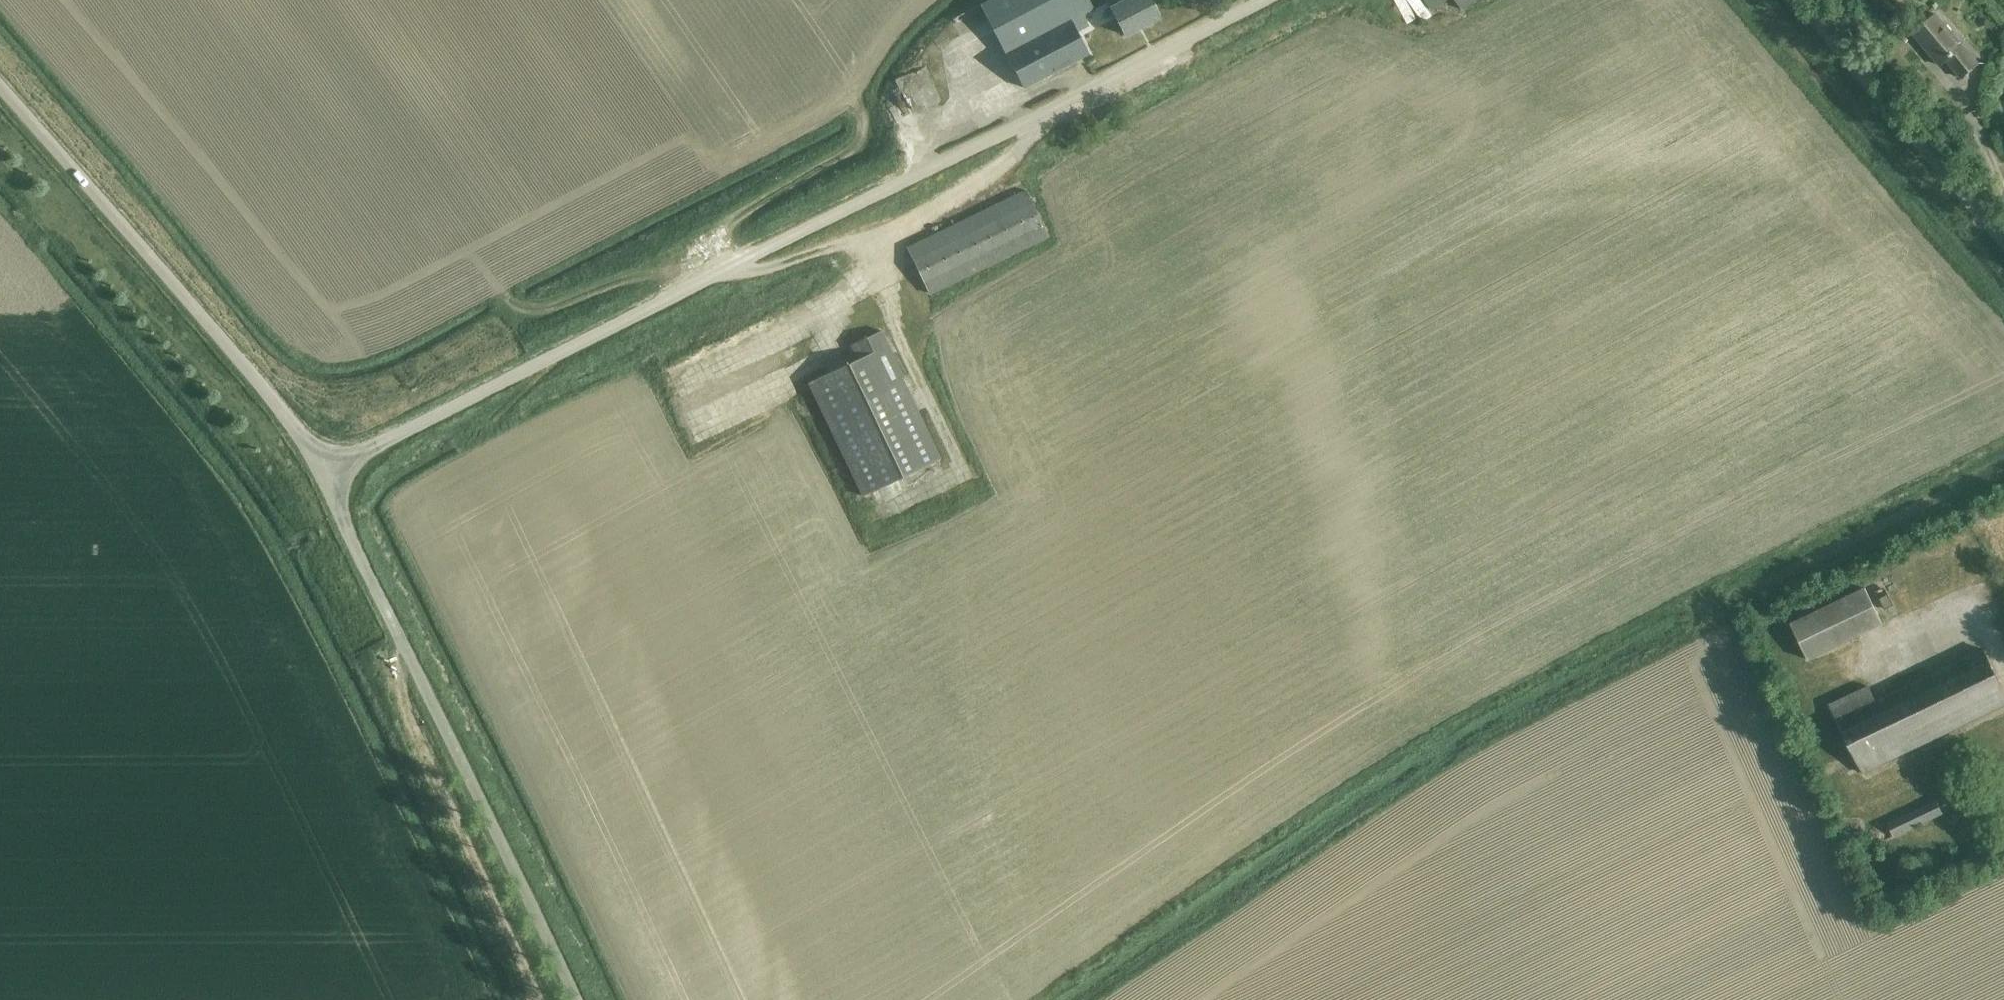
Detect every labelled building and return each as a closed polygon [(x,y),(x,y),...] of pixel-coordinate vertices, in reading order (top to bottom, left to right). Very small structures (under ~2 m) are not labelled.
[(1082,17),(1091,12),(1084,0),(993,0),(981,6),(1022,90),(1086,57),(1075,35),(1087,28),(1082,17)] [(1157,19),(1147,0),(1131,0),(1110,11),(1123,36),(1157,19)] [(1434,13),(1452,0),(1424,0),(1434,13)] [(1460,9),(1465,15),(1484,0),(1454,0),(1460,9)] [(1977,66),(1935,15),(1912,34),(1939,68),(1946,63),(1960,80),(1977,66)] [(905,112),(936,99),(920,64),(890,77),(905,112)] [(974,92),(983,86),(974,71),(964,76),(974,92)] [(924,294),(1046,238),(1025,194),(903,249),(924,294)] [(809,383),(863,496),(940,459),(901,379),(904,378),(881,331),(851,345),(858,360),(809,383)] [(1865,589),(1791,625),(1809,662),(1882,625),(1865,589)] [(2003,708),(2003,694),(1984,652),(1875,704),(1868,689),(1829,708),(1862,777),(2003,708)] [(1943,814),(1936,801),(1887,824),(1894,837),(1943,814)]
